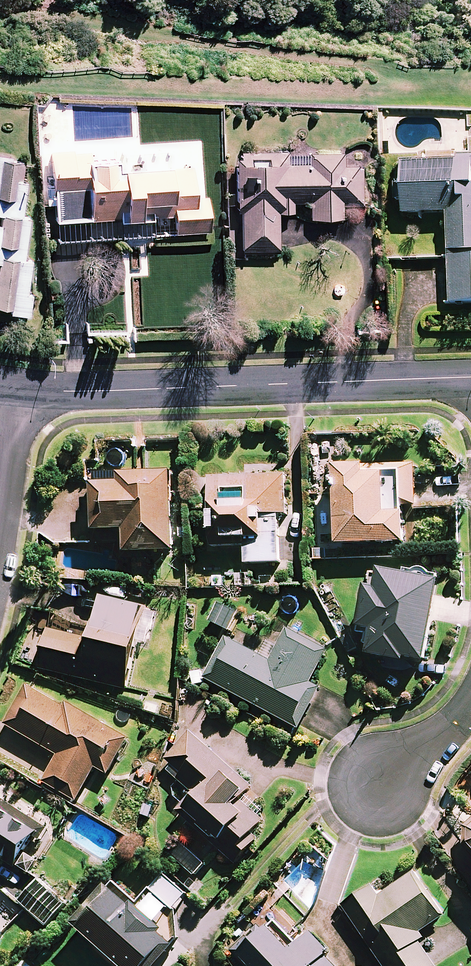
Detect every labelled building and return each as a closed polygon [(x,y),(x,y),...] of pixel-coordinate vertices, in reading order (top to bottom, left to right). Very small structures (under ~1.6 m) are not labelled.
[(45,205),(57,204),(57,240),(153,238),(152,218),(175,218),(176,232),(209,231),(208,203),(195,203),(195,165),(133,166),(133,159),(92,160),(92,151),(54,152),(54,184),(45,184),(45,205)] [(344,165),(344,152),(238,152),(238,210),(243,210),(243,252),(279,252),(279,212),(293,212),(293,202),(311,202),(311,218),(342,218),(342,204),(362,204),(362,165),(344,165)] [(0,156),(0,309),(11,310),(11,316),(31,318),(35,263),(26,263),(29,216),(24,215),(28,159),(0,156)] [(403,162),(404,214),(449,213),(451,304),(470,303),(470,160),(403,162)] [(338,500),(333,500),(334,534),(339,534),(340,545),(406,543),(405,506),(416,505),(415,465),(338,467),(338,500)] [(124,554),(178,553),(177,538),(189,537),(188,528),(177,528),(176,474),(119,476),(119,483),(94,484),(95,532),(128,531),(128,540),(123,540),(124,554)] [(287,514),(286,475),(209,477),(211,547),(227,547),(227,540),(246,539),(246,563),(280,563),(279,514),(287,514)] [(371,647),(369,655),(408,662),(409,659),(428,662),(442,581),(382,570),(381,574),(370,572),(360,630),(368,631),(365,646),(371,647)] [(148,609),(106,599),(96,641),(51,631),(42,669),(129,690),(148,609)] [(241,614),(222,605),(214,623),(232,632),(241,614)] [(327,654),(287,632),(271,662),(227,638),(205,678),(300,729),(321,689),(311,684),(327,654)] [(131,740),(32,681),(6,724),(60,756),(44,783),(77,803),(98,768),(110,775),(131,740)] [(194,793),(177,812),(205,836),(209,831),(225,846),(221,850),(238,864),(258,840),(253,835),(265,821),(248,806),(243,812),(236,805),(252,787),(191,733),(162,765),(194,793)] [(0,799),(0,856),(18,867),(44,827),(0,799)] [(421,944),(426,940),(421,932),(443,917),(414,873),(379,896),(373,886),(344,906),(384,965),(436,965),(421,944)] [(182,923),(176,908),(188,894),(167,876),(138,908),(112,884),(76,924),(123,965),(161,965),(178,947),(175,944),(181,938),(182,923)] [(66,905),(39,882),(21,903),(48,926),(66,905)] [(312,933),(293,951),(271,928),(242,956),(251,965),(336,965),(325,955),(329,951),(312,933)]
